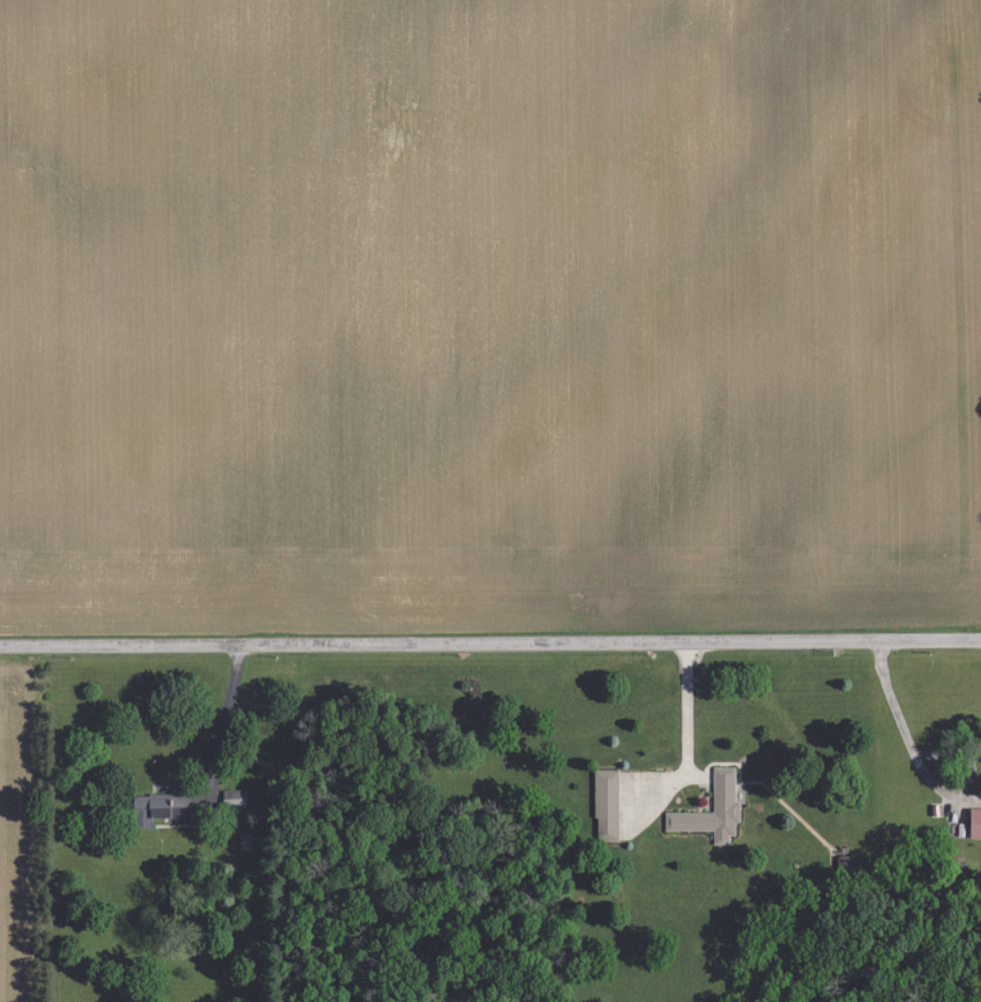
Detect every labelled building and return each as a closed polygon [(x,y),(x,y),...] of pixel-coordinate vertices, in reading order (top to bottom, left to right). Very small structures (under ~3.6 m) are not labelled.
[(715,767),(715,812),(667,812),(667,830),(715,830),(715,844),(731,844),(731,835),(737,835),(737,821),(742,821),(742,801),(737,801),(736,767),(715,767)] [(620,770),(598,770),(598,842),(620,843),(620,770)] [(244,790),(236,790),(237,807),(245,807),(244,790)] [(190,817),(190,793),(136,794),(137,828),(156,828),(155,818),(190,817)]
